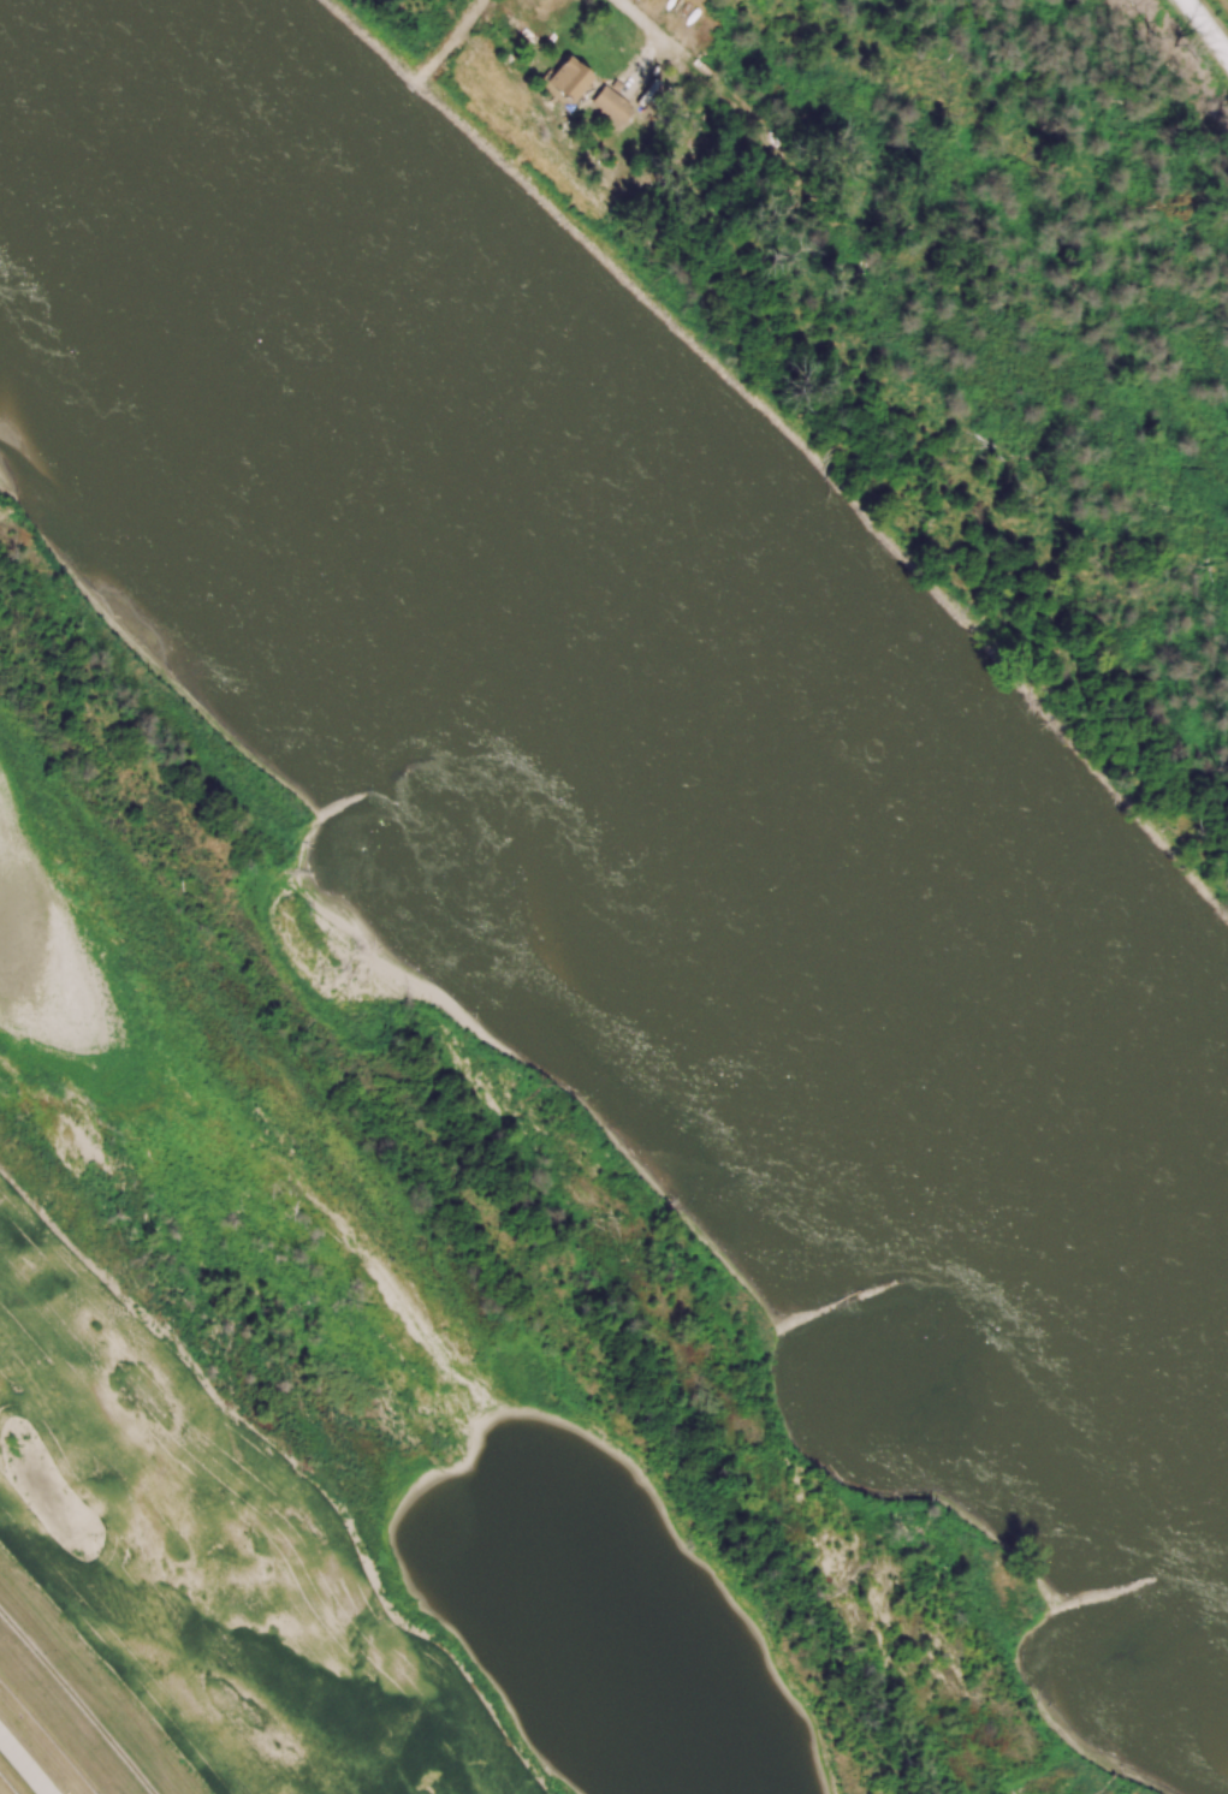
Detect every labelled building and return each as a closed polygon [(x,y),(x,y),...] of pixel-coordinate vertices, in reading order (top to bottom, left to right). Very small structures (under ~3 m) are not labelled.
[(543,81),(568,103),(592,77),(567,55),(543,81)] [(618,126),(632,108),(603,85),(588,103),(618,126)]
